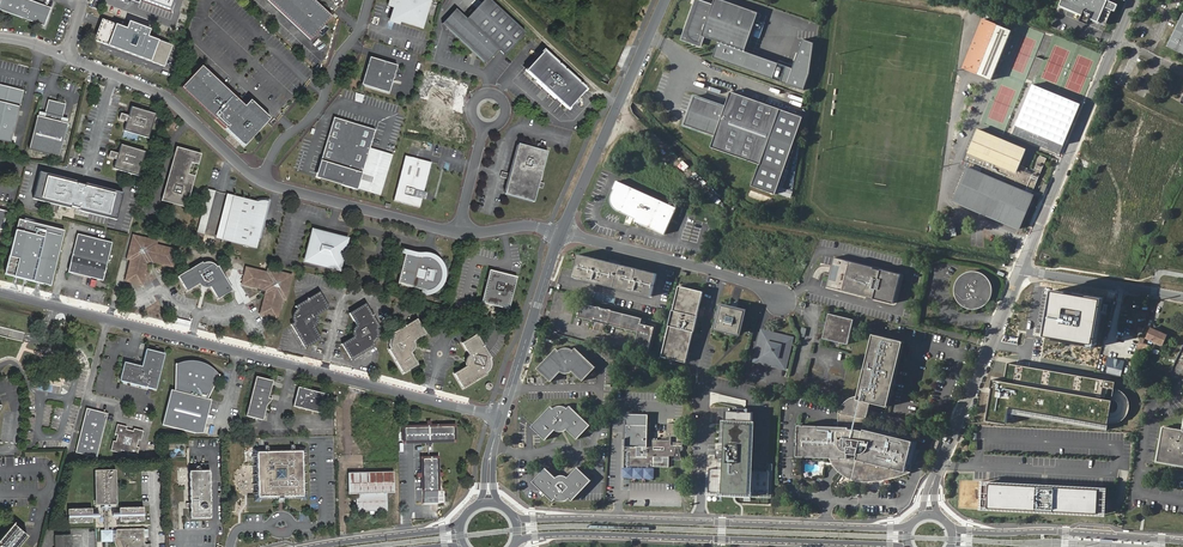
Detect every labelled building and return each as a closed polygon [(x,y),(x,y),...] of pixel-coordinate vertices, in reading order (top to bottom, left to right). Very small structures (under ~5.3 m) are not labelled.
[(37,22),(38,22),(39,22),(39,21),(40,21),(41,21),(42,20),(43,20),(43,19),(44,19),(45,18),(46,18),(46,17),(47,17),(48,16),(52,7),(33,0),(0,0),(0,9),(37,22)] [(167,8),(170,0),(146,0),(167,8)] [(310,40),(317,32),(321,36),(328,29),(324,25),(331,17),(313,0),(268,0),(310,40)] [(396,1),(392,0),(391,0),(389,5),(394,7),(393,11),(396,12),(394,19),(422,27),(430,0),(396,0),(396,1)] [(455,8),(442,23),(485,63),(499,49),(505,54),(526,32),(492,0),(483,0),(466,18),(455,8)] [(692,39),(699,42),(702,34),(718,40),(744,50),(756,19),(759,20),(761,14),(758,13),(758,11),(727,0),(714,0),(713,3),(705,0),(699,0),(688,29),(688,31),(688,33),(688,35),(690,37),(692,39)] [(1107,0),(1062,0),(1059,5),(1082,15),(1079,21),(1087,24),(1090,18),(1105,25),(1111,10),(1114,11),(1117,4),(1107,0)] [(1167,47),(1182,54),(1182,14),(1167,47)] [(37,22),(45,25),(48,16),(47,17),(46,17),(46,18),(45,18),(44,19),(43,19),(43,20),(42,20),(41,21),(40,21),(39,21),(39,22),(38,22),(37,22)] [(983,18),(963,67),(993,80),(1013,30),(983,18)] [(94,41),(163,68),(171,46),(147,37),(149,30),(126,21),(124,28),(102,20),(94,41)] [(744,50),(718,40),(713,56),(804,89),(809,73),(814,42),(803,38),(792,67),(744,50)] [(586,89),(544,50),(526,70),(567,109),(586,89)] [(397,65),(370,57),(361,84),(389,93),(397,65)] [(207,73),(204,76),(210,82),(213,78),(207,73)] [(187,95),(217,122),(230,107),(234,110),(241,103),(213,78),(210,82),(204,76),(187,95)] [(1081,102),(1034,83),(1013,134),(1060,154),(1081,102)] [(0,85),(0,139),(11,141),(23,91),(0,85)] [(454,103),(456,94),(431,88),(422,126),(439,130),(442,115),(449,117),(453,103),(454,103)] [(762,103),(730,92),(725,108),(694,97),(684,125),(715,136),(711,148),(760,165),(779,109),(762,103)] [(355,93),(353,101),(361,103),(364,95),(355,93)] [(36,115),(28,149),(59,156),(67,123),(60,121),(64,106),(61,105),(62,103),(49,100),(49,102),(46,101),(43,117),(36,115)] [(230,107),(217,122),(245,148),(270,120),(256,107),(249,115),(244,111),(246,108),(241,103),(234,110),(230,107)] [(147,135),(154,114),(131,107),(129,116),(121,113),(119,120),(127,122),(125,128),(147,135)] [(803,118),(779,109),(760,165),(753,186),(776,194),(803,118)] [(327,163),(322,179),(358,189),(370,148),(375,130),(334,118),(321,161),(327,163)] [(968,167),(954,201),(1019,229),(1033,196),(1025,192),(1027,186),(1033,189),(1047,158),(1040,155),(1033,170),(1020,164),(1026,150),(976,129),(961,164),(968,167)] [(124,132),(123,138),(136,140),(137,134),(124,132)] [(548,151),(519,143),(511,172),(540,180),(548,151)] [(137,173),(143,151),(121,145),(118,153),(110,151),(109,157),(116,159),(114,166),(137,173)] [(393,154),(370,148),(358,189),(380,195),(393,154)] [(432,160),(406,154),(394,199),(420,206),(432,160)] [(166,196),(184,201),(196,160),(177,156),(166,196)] [(77,181),(40,172),(34,199),(70,208),(71,206),(80,208),(80,211),(117,220),(123,192),(86,183),(86,185),(77,183),(77,181)] [(540,180),(511,172),(505,193),(534,201),(540,180)] [(616,191),(613,197),(613,198),(612,202),(613,206),(615,209),(617,211),(619,212),(637,221),(636,223),(666,237),(678,211),(619,183),(615,191),(616,191)] [(1039,193),(1043,195),(1048,185),(1043,183),(1039,193)] [(790,198),(793,191),(779,187),(777,193),(790,198)] [(199,235),(209,192),(203,190),(192,233),(199,235)] [(223,241),(234,198),(227,196),(216,239),(223,241)] [(257,204),(234,198),(223,241),(257,250),(269,203),(257,204)] [(17,220),(3,274),(50,286),(63,232),(17,220)] [(313,232),(306,262),(339,270),(347,240),(313,232)] [(78,234),(68,272),(74,274),(74,272),(97,279),(97,280),(102,281),(112,243),(78,234)] [(128,258),(132,259),(126,279),(140,283),(145,262),(150,259),(171,264),(175,251),(154,246),(155,242),(134,237),(128,258)] [(414,255),(405,253),(398,282),(427,289),(427,291),(431,290),(434,288),(438,286),(440,282),(442,280),(442,277),(443,275),(443,272),(443,268),(442,265),(441,263),(439,259),(435,256),(432,258),(421,255),(414,255)] [(580,254),(574,278),(654,298),(659,273),(580,254)] [(874,267),(834,257),(827,287),(893,303),(901,274),(881,269),(881,270),(874,269),(874,267)] [(177,277),(186,292),(198,285),(201,287),(203,289),(208,289),(210,288),(217,300),(232,291),(217,267),(215,268),(214,266),(211,265),(208,264),(204,264),(201,265),(200,263),(177,277)] [(265,288),(268,293),(262,314),(276,317),(282,297),(285,297),(290,277),(269,271),(268,274),(247,269),(244,283),(265,288)] [(517,278),(490,271),(482,303),(509,310),(517,278)] [(974,272),(972,272),(971,272),(967,273),(966,273),(963,275),(961,277),(958,280),(956,282),(955,285),(954,289),(954,292),(955,294),(955,297),(957,300),(959,304),(961,305),(963,307),(966,308),(968,309),(971,309),(973,309),(977,309),(980,308),(982,307),(985,305),(987,303),(989,301),(990,297),(991,295),(992,292),(992,290),(991,287),(991,284),(989,282),(987,279),(985,276),(982,275),(979,273),(974,272)] [(704,292),(680,286),(661,356),(687,363),(704,292)] [(1104,298),(1054,290),(1046,336),(1071,340),(1095,344),(1104,298)] [(292,316),(292,319),(292,320),(293,323),(290,324),(305,348),(321,338),(315,327),(317,325),(319,321),(319,318),(318,314),(330,307),(320,291),(296,306),(298,308),(295,310),(293,313),(292,316)] [(594,320),(608,324),(638,333),(635,346),(649,350),(656,323),(581,302),(578,316),(594,320)] [(748,309),(721,303),(715,330),(741,336),(748,309)] [(352,331),(352,334),(352,335),(353,338),(342,345),(351,360),(375,346),(373,343),(375,341),(378,338),(378,335),(378,333),(378,329),(381,327),(366,304),(350,313),(357,324),(354,326),(353,329),(352,331)] [(854,319),(829,313),(823,338),(848,344),(854,319)] [(389,342),(389,344),(389,346),(390,347),(389,348),(404,373),(419,364),(411,352),(413,351),(413,350),(415,347),(415,344),(414,341),(426,334),(416,317),(392,331),(393,333),(390,338),(389,342)] [(606,332),(608,324),(594,320),(592,328),(606,332)] [(1149,329),(1145,338),(1160,344),(1164,335),(1149,329)] [(792,338),(760,330),(752,363),(784,371),(792,338)] [(466,360),(465,362),(465,364),(465,365),(466,367),(455,374),(463,388),(488,374),(487,372),(489,369),(490,367),(491,363),(490,360),(490,358),(491,357),(478,334),(462,343),(469,355),(467,357),(466,358),(466,360)] [(905,473),(913,441),(864,429),(871,403),(888,407),(904,342),(873,334),(858,396),(855,396),(849,399),(846,402),(844,405),(841,409),(840,413),(839,412),(839,426),(800,426),(799,457),(836,458),(844,462),(843,464),(842,466),(843,468),(843,470),(858,480),(864,481),(869,480),(881,479),(893,477),(899,476),(905,473)] [(557,348),(538,368),(552,381),(561,371),(562,372),(563,373),(566,374),(568,374),(569,373),(572,372),(573,371),(574,370),(583,379),(596,365),(576,346),(573,349),(571,348),(570,347),(567,347),(565,347),(564,347),(561,348),(560,349),(559,350),(557,348)] [(138,366),(124,363),(120,380),(156,389),(164,353),(146,349),(143,363),(138,366)] [(176,364),(175,391),(171,390),(162,425),(203,435),(211,400),(208,399),(221,375),(215,369),(207,364),(199,361),(191,361),(183,362),(176,364)] [(1023,366),(1007,363),(1004,382),(993,380),(986,421),(1006,424),(1009,408),(1109,425),(1109,422),(1118,423),(1125,417),(1130,410),(1130,402),(1127,395),(1121,390),(1115,388),(1115,381),(1023,366)] [(1121,366),(1107,363),(1105,374),(1118,377),(1121,366)] [(247,367),(246,367),(245,367),(244,367),(243,367),(242,368),(242,369),(241,370),(241,371),(241,373),(242,374),(244,375),(245,375),(246,375),(247,374),(248,374),(249,372),(249,370),(249,369),(248,368),(247,367)] [(270,399),(274,382),(257,377),(247,416),(264,421),(268,406),(273,400),(270,399)] [(328,394),(298,388),(294,406),(324,413),(328,394)] [(551,406),(532,426),(546,439),(555,430),(557,431),(560,432),(561,432),(563,432),(564,431),(565,431),(567,430),(568,429),(577,438),(590,425),(570,405),(568,407),(566,406),(564,406),(561,405),(559,405),(556,406),(554,407),(553,408),(551,406)] [(108,413),(87,408),(75,452),(96,458),(108,413)] [(757,411),(725,410),(722,496),(754,497),(757,411)] [(627,414),(626,446),(633,446),(632,448),(630,448),(630,466),(669,466),(669,456),(674,456),(673,459),(682,460),(682,455),(682,451),(682,448),(683,443),(673,442),(673,445),(671,445),(672,436),(676,437),(676,430),(679,430),(679,424),(668,423),(667,436),(669,436),(669,440),(650,440),(650,441),(648,442),(649,414),(627,414)] [(118,424),(111,450),(137,457),(144,430),(118,424)] [(405,427),(405,441),(454,440),(453,426),(405,427)] [(454,440),(405,441),(405,444),(427,444),(433,444),(457,443),(457,440),(457,426),(453,426),(454,440)] [(1164,428),(1159,462),(1182,466),(1182,431),(1164,428)] [(268,452),(264,452),(258,452),(258,449),(252,449),(252,455),(255,455),(256,495),(253,495),(253,502),(259,502),(259,498),(301,497),(301,500),(307,500),(307,493),(304,493),(302,454),(306,454),(306,447),(300,447),(300,451),(293,451),(290,451),(268,452)] [(433,459),(428,459),(423,459),(424,501),(438,501),(438,490),(437,458),(433,459)] [(189,504),(189,508),(190,508),(190,513),(189,513),(189,517),(190,517),(190,519),(209,518),(209,516),(210,515),(210,512),(209,512),(209,510),(210,510),(210,508),(209,508),(209,505),(210,505),(210,501),(209,501),(209,499),(210,498),(210,496),(209,496),(209,493),(210,493),(210,490),(208,490),(208,486),(210,486),(209,482),(208,482),(208,478),(209,478),(209,473),(208,473),(208,471),(203,472),(203,467),(201,467),(201,472),(189,472),(189,474),(188,474),(188,479),(189,479),(190,482),(188,482),(188,486),(190,486),(190,490),(189,490),(189,493),(190,494),(190,496),(189,496),(189,499),(190,499),(190,504),(189,504)] [(533,482),(553,501),(556,498),(558,499),(560,500),(561,500),(562,501),(564,501),(565,500),(567,500),(568,499),(569,499),(570,498),(572,500),(591,481),(577,467),(567,477),(566,476),(565,475),(563,475),(562,474),(560,474),(559,475),(557,476),(556,477),(546,467),(533,482)] [(105,505),(108,505),(117,505),(116,470),(95,471),(96,505),(105,505)] [(348,473),(349,493),(356,493),(356,507),(360,511),(383,510),(387,506),(387,492),(394,492),(393,472),(348,473)] [(1097,516),(1098,488),(989,483),(987,511),(1097,516)] [(120,509),(120,522),(144,521),(143,508),(120,509)] [(69,510),(69,523),(93,522),(93,509),(69,510)] [(27,535),(13,523),(0,540),(0,546),(18,546),(27,535)] [(116,537),(116,539),(119,539),(120,541),(120,542),(121,544),(121,546),(122,546),(148,546),(148,528),(116,528),(116,534),(116,537)] [(112,531),(108,531),(105,531),(101,531),(101,541),(112,541),(112,537),(112,534),(112,531)] [(70,535),(55,535),(56,546),(70,546),(70,535)]
